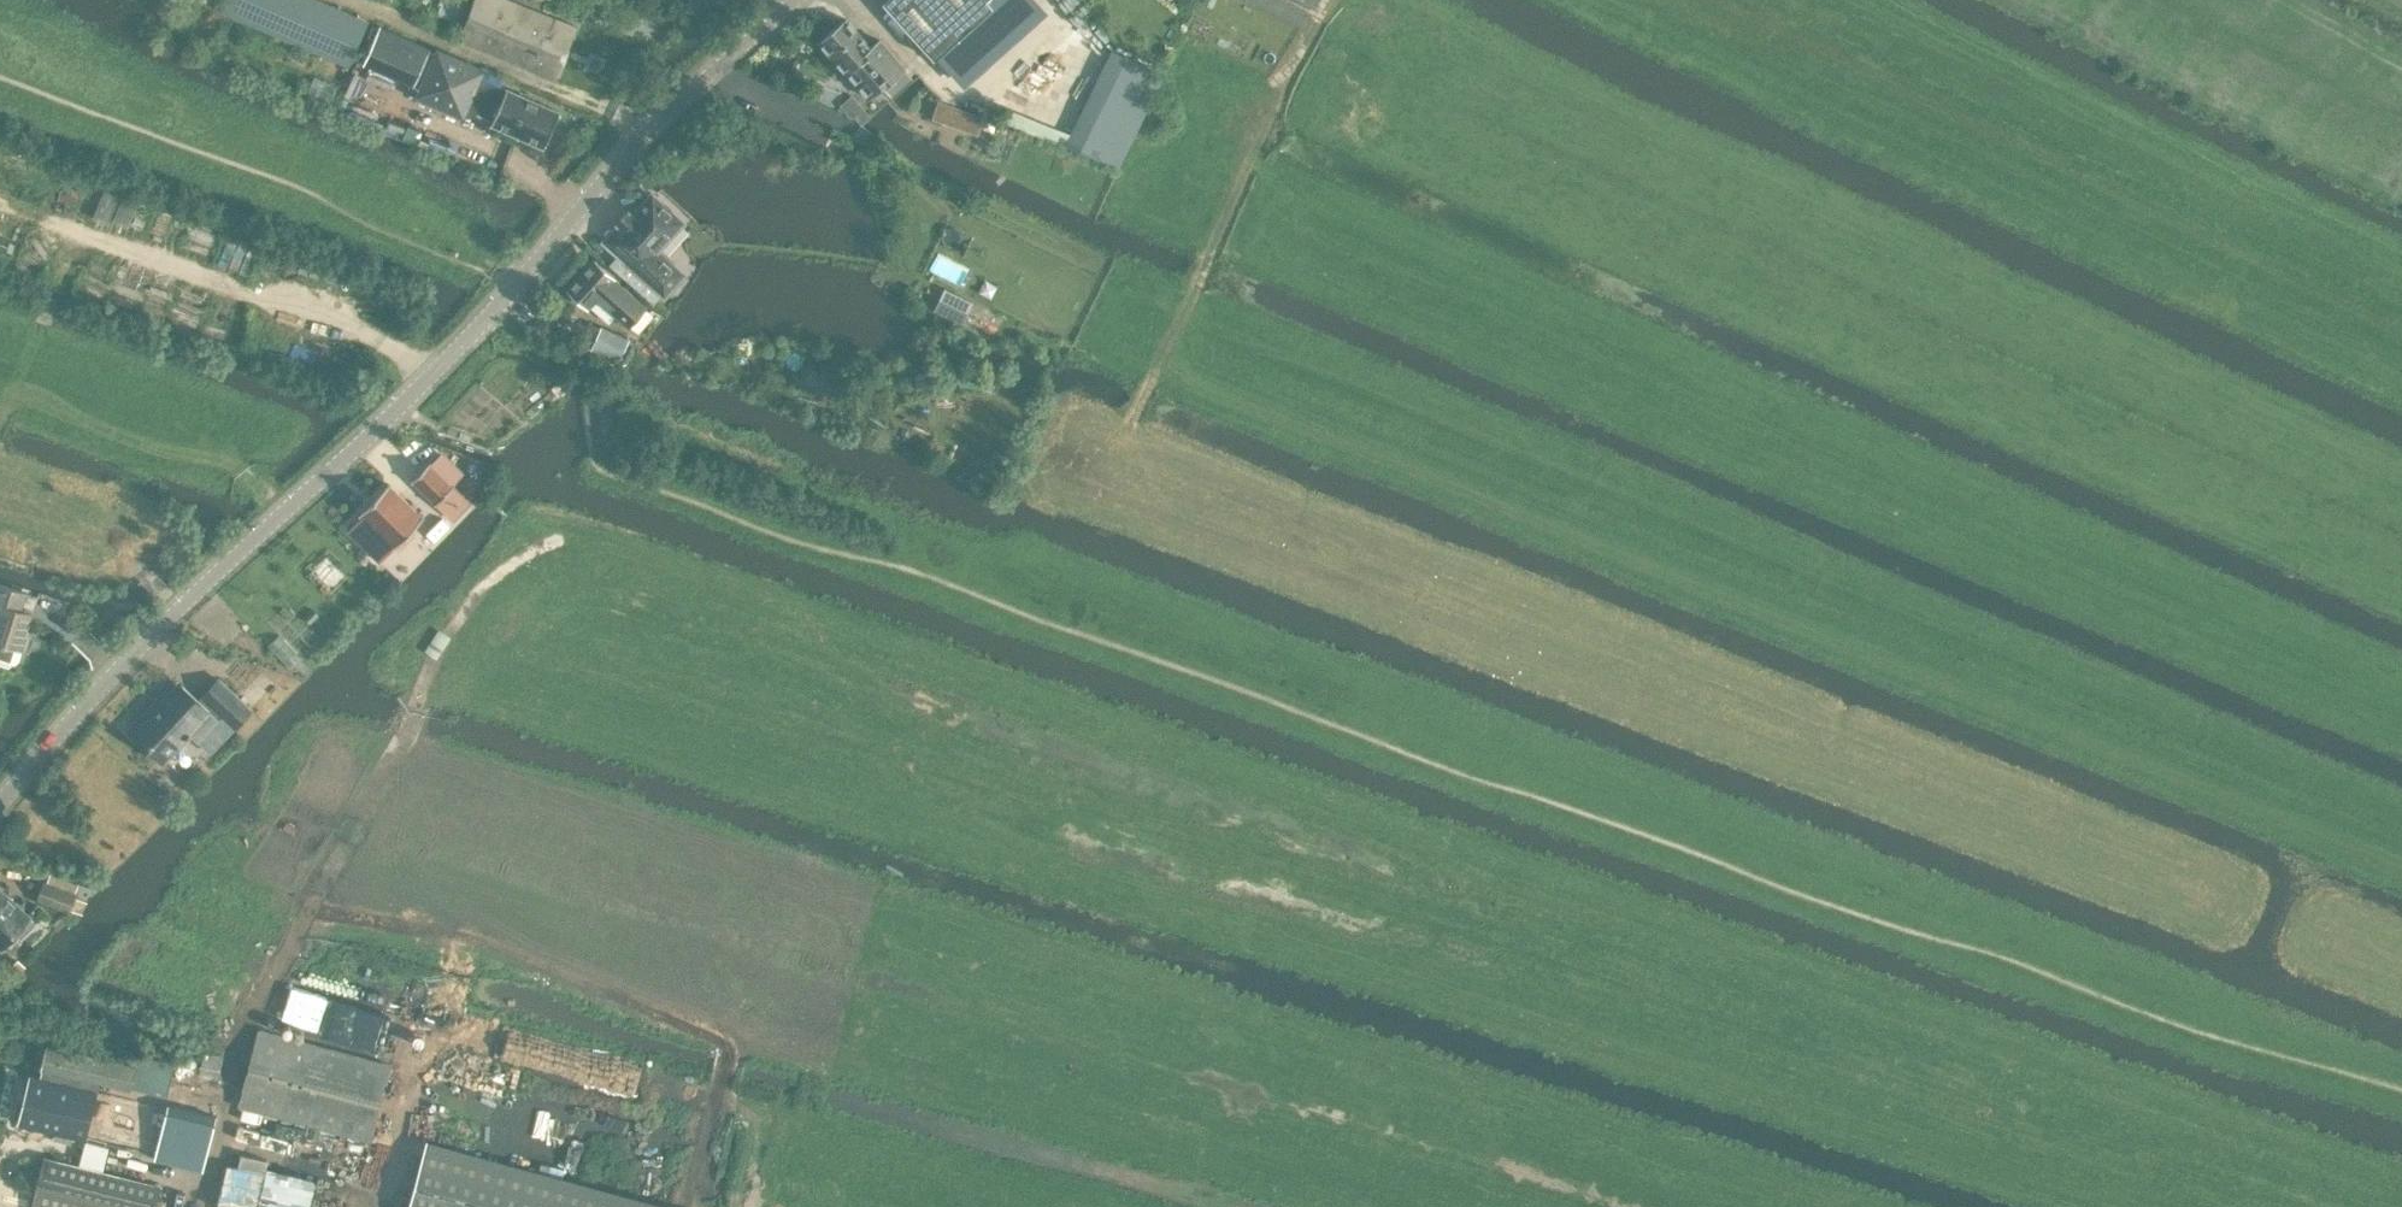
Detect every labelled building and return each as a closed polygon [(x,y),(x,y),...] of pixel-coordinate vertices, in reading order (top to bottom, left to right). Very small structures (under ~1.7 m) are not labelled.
[(367,20),(320,0),(228,0),(223,12),(348,65),(367,20)] [(459,36),(555,77),(575,27),(507,0),(474,0),(459,36)] [(917,38),(918,38),(934,57),(991,5),(986,0),(883,0),(917,38)] [(835,28),(820,41),(846,70),(854,80),(869,97),(883,85),(891,94),(911,76),(904,67),(880,39),(871,47),(847,18),(835,28)] [(420,84),(414,97),(465,118),(487,67),(437,45),(434,51),(429,49),(431,47),(380,24),(362,64),(413,86),(415,82),(420,84)] [(1065,145),(1066,142),(1119,167),(1164,73),(1112,48),(1071,132),(1002,104),(997,118),(1065,145)] [(492,116),(489,122),(542,146),(545,140),(560,109),(506,85),(492,116)] [(620,225),(606,240),(609,242),(619,252),(609,263),(652,303),(663,292),(664,293),(682,273),(681,273),(655,249),(681,220),(652,194),(634,214),(628,209),(617,221),(620,225)] [(594,259),(568,288),(589,306),(597,297),(629,325),(647,306),(594,259)] [(630,336),(601,324),(591,350),(620,361),(630,336)] [(428,462),(412,478),(436,501),(452,485),(428,462)] [(424,515),(389,481),(359,512),(362,515),(347,530),(379,561),(394,546),(399,550),(417,532),(412,527),(424,515)] [(27,592),(0,583),(0,662),(15,666),(21,647),(26,648),(31,631),(27,629),(32,612),(21,609),(27,592)] [(251,708),(220,678),(203,695),(234,725),(251,708)] [(158,700),(133,728),(165,757),(190,731),(200,740),(223,715),(203,695),(196,702),(178,685),(167,697),(161,703),(158,700)] [(38,898),(69,909),(75,890),(78,883),(50,872),(47,880),(44,879),(38,898)] [(0,887),(0,942),(2,944),(17,928),(23,934),(36,921),(0,887)] [(369,1141),(390,1064),(260,1029),(239,1105),(369,1141)] [(31,1074),(20,1121),(31,1123),(48,1128),(86,1137),(100,1081),(130,1088),(131,1085),(167,1094),(174,1064),(138,1055),(136,1065),(48,1044),(40,1076),(31,1074)] [(170,1102),(155,1158),(203,1171),(217,1115),(170,1102)] [(408,1206),(659,1206),(472,1156),(427,1143),(408,1206)] [(221,1206),(309,1206),(316,1179),(268,1166),(270,1159),(240,1151),(237,1165),(227,1163),(216,1206),(221,1206)] [(44,1155),(31,1206),(155,1206),(161,1184),(44,1155)]
